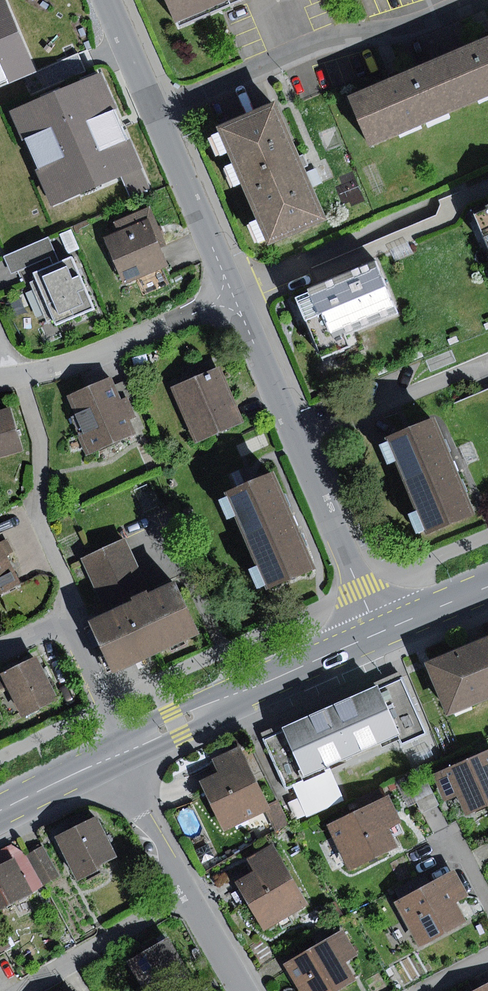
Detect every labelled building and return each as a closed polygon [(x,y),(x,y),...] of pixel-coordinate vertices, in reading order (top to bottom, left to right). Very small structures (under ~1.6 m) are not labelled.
[(23,77),(36,71),(6,0),(0,0),(0,87),(23,77)] [(176,24),(233,0),(166,0),(176,24)] [(443,57),(464,107),(487,96),(487,38),(473,44),(443,57)] [(78,53),(36,71),(23,77),(30,94),(86,71),(82,62),(78,53)] [(370,146),(464,107),(443,57),(390,79),(348,96),(370,146)] [(102,74),(12,112),(52,206),(121,177),(142,168),(102,74)] [(269,245),(326,220),(275,102),(217,127),(269,245)] [(142,168),(121,177),(131,201),(152,192),(142,168)] [(105,237),(125,285),(137,280),(144,295),(169,284),(162,268),(169,265),(160,244),(165,242),(149,207),(114,222),(118,231),(105,237)] [(475,214),(487,244),(487,209),(475,214)] [(71,230),(60,234),(68,254),(79,249),(71,230)] [(49,237),(4,256),(12,274),(56,255),(49,237)] [(56,324),(94,308),(71,257),(34,273),(56,324)] [(376,261),(308,289),(309,292),(297,297),(323,358),(350,347),(344,335),(397,312),(376,261)] [(221,366),(171,388),(195,444),(245,422),(221,366)] [(121,400),(111,377),(67,397),(83,432),(77,435),(87,456),(136,434),(129,420),(136,417),(127,397),(121,400)] [(23,451),(11,408),(0,411),(0,457),(23,451)] [(437,418),(387,438),(425,536),(476,516),(454,461),(437,418)] [(276,472),(226,493),(267,590),(317,569),(276,472)] [(90,621),(113,674),(202,635),(178,581),(150,593),(125,538),(80,557),(105,614),(90,621)] [(19,584),(0,544),(0,593),(19,584)] [(426,662),(448,716),(487,700),(487,637),(426,662)] [(38,657),(2,673),(23,719),(58,703),(38,657)] [(426,734),(402,677),(262,736),(285,790),(305,782),(303,778),(399,737),(402,744),(426,734)] [(240,744),(212,757),(219,772),(200,781),(224,831),(271,809),(240,744)] [(433,774),(445,801),(457,796),(465,815),(487,805),(487,750),(433,774)] [(427,779),(410,787),(422,813),(439,805),(427,779)] [(355,799),(360,809),(387,796),(382,786),(355,799)] [(360,809),(328,825),(349,869),(398,846),(389,828),(402,821),(389,795),(387,796),(360,809)] [(97,819),(56,839),(78,882),(102,870),(99,865),(116,857),(97,819)] [(272,844),(247,859),(255,871),(236,883),(263,929),(307,903),(272,844)] [(14,858),(33,894),(42,889),(24,854),(11,846),(0,851),(0,865),(14,858)] [(44,846),(28,855),(44,885),(60,877),(44,846)] [(33,894),(14,858),(0,865),(0,911),(33,894)] [(399,899),(393,902),(418,948),(468,922),(457,902),(468,895),(455,870),(430,883),(399,899)] [(394,889),(399,899),(430,883),(425,872),(394,889)] [(311,933),(318,945),(339,933),(332,921),(311,933)] [(283,964),(299,990),(339,990),(357,981),(347,962),(358,955),(344,930),(339,933),(318,945),(283,964)] [(127,961),(145,990),(175,990),(173,988),(193,977),(169,937),(127,961)]
